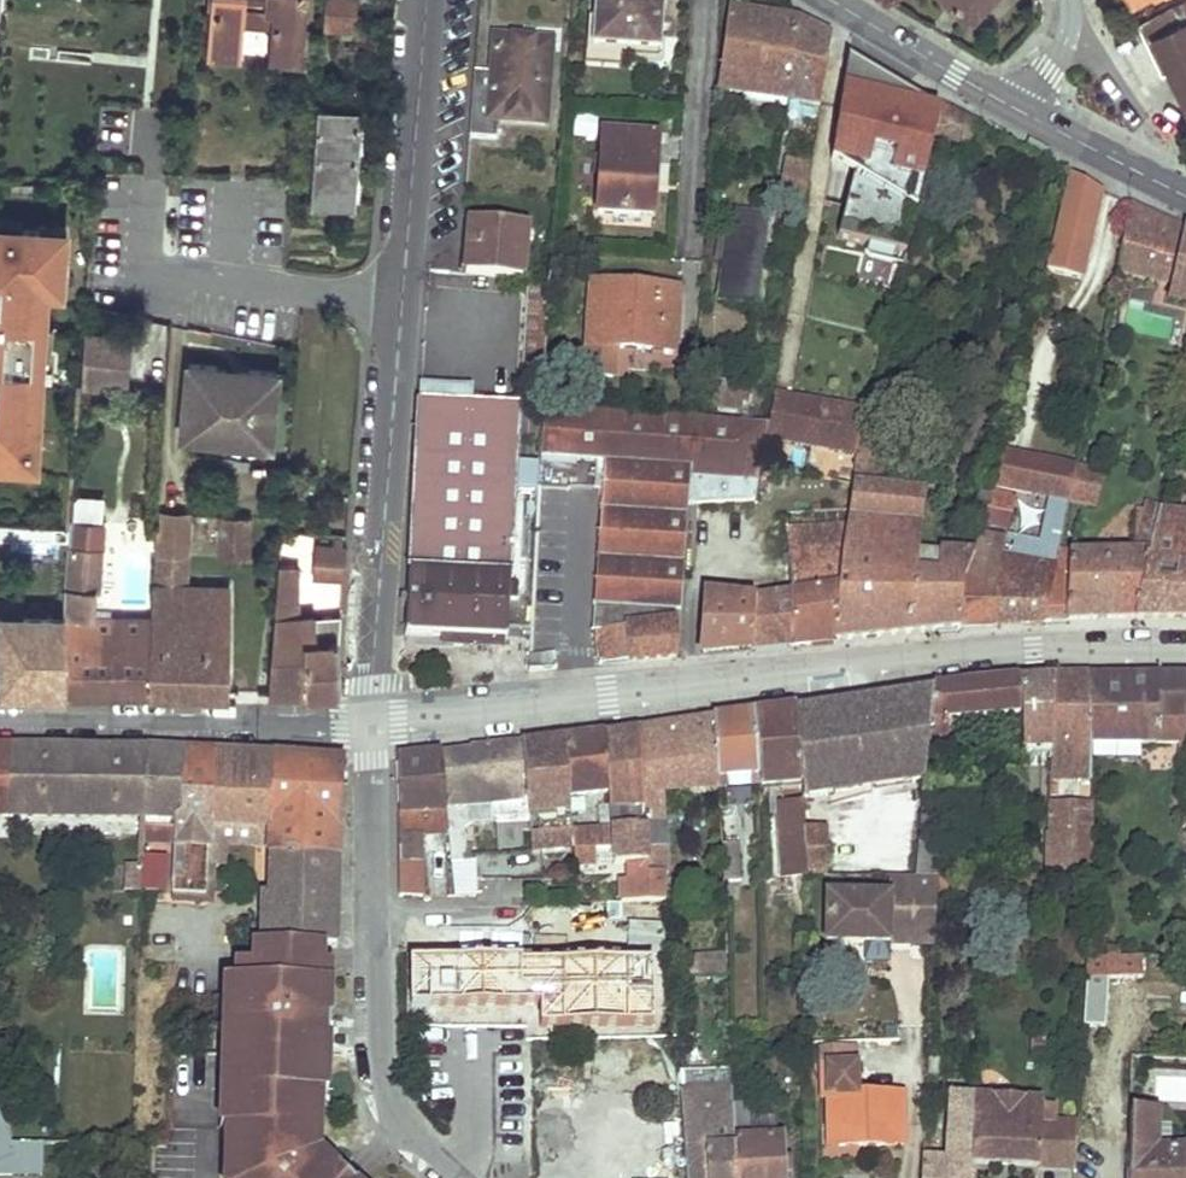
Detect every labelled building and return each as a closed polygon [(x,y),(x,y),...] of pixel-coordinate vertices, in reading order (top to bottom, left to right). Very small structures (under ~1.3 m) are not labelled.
[(306,0),(216,0),(213,44),(241,45),(243,24),(244,7),(278,8),(276,27),(274,49),(302,52),(306,0)] [(324,27),(353,29),(356,0),(326,0),(324,27)] [(592,47),(658,51),(662,0),(595,0),(592,47)] [(969,17),(986,0),(951,0),(969,17)] [(1184,0),(1175,0),(1136,21),(1161,80),(1170,75),(1185,111),(1185,5),(1184,0)] [(276,27),(278,8),(244,7),(243,24),(276,27)] [(716,91),(784,102),(798,21),(760,14),(728,9),(716,91)] [(784,102),(818,107),(830,37),(816,30),(798,21),(784,102)] [(514,39),(494,37),(491,74),(474,72),(469,137),(496,140),(497,120),(544,124),(550,48),(513,45),(514,39)] [(550,48),(550,41),(514,39),(513,45),(550,48)] [(240,57),(241,45),(213,44),(212,53),(240,57)] [(301,63),(302,52),(274,49),(273,60),(301,63)] [(842,148),(918,165),(932,100),(901,93),(899,101),(855,91),(842,148)] [(935,135),(967,146),(979,125),(942,105),(935,135)] [(317,108),(312,174),(311,199),(350,202),(353,165),(357,112),(317,108)] [(653,184),(656,137),(602,133),(597,214),(638,216),(641,184),(653,184)] [(807,189),(810,166),(788,162),(781,200),(796,203),(795,211),(803,212),(807,189)] [(1078,232),(1097,189),(1068,173),(1064,189),(1065,189),(1056,226),(1055,227),(1078,232)] [(651,216),(653,184),(641,184),(638,216),(651,216)] [(897,246),(907,209),(857,195),(847,231),(897,246)] [(1132,204),(1116,281),(1169,291),(1167,299),(1185,303),(1185,228),(1132,204)] [(728,212),(717,299),(757,305),(769,216),(728,212)] [(470,220),(465,274),(520,279),(525,226),(470,220)] [(8,445),(37,446),(45,286),(56,287),(57,269),(63,269),(65,227),(39,225),(39,228),(0,226),(0,444),(8,445)] [(672,353),(676,291),(590,284),(586,346),(583,376),(612,378),(612,366),(613,348),(672,353)] [(541,379),(547,288),(527,286),(521,377),(541,379)] [(129,392),(132,338),(84,336),(81,389),(129,392)] [(189,369),(188,442),(192,443),(274,444),(278,445),(280,371),(238,370),(189,369)] [(745,407),(747,385),(717,383),(714,403),(738,405),(745,407)] [(440,387),(419,385),(418,401),(439,402),(440,387)] [(868,409),(773,392),(768,423),(766,436),(857,453),(862,431),(868,409)] [(418,401),(405,635),(465,638),(506,641),(518,406),(439,402),(418,401)] [(737,411),(738,405),(714,403),(713,410),(737,411)] [(681,610),(688,503),(693,419),(544,408),(540,457),(551,458),(551,467),(565,468),(566,459),(607,461),(595,632),(596,632),(599,664),(611,663),(676,657),(675,610),(681,610)] [(766,436),(768,423),(693,419),(688,503),(755,501),(757,493),(766,436)] [(888,464),(892,437),(862,431),(857,453),(853,482),(868,484),(872,461),(881,463),(888,464)] [(36,460),(37,446),(8,445),(7,459),(36,460)] [(1032,457),(1001,450),(993,485),(1024,492),(1032,457)] [(1001,553),(993,624),(1014,623),(1043,622),(1058,550),(1076,467),(1032,457),(1024,492),(1050,497),(1040,543),(1013,537),(1010,555),(1001,553)] [(878,485),(881,463),(872,461),(868,484),(878,485)] [(518,470),(519,496),(536,496),(535,470),(518,470)] [(959,626),(962,582),(972,555),(938,552),(936,575),(915,572),(917,550),(921,524),(924,491),(878,485),(868,484),(853,482),(849,508),(845,530),(842,552),(841,555),(831,641),(927,632),(959,629),(959,626)] [(984,501),(988,503),(991,490),(984,488),(981,497),(984,501)] [(1007,528),(1015,494),(992,489),(991,490),(988,503),(984,524),(1007,528)] [(1161,512),(1162,507),(1146,503),(1145,509),(1160,513),(1161,512)] [(839,531),(845,530),(849,508),(837,509),(839,531)] [(839,531),(837,509),(826,510),(828,531),(839,531)] [(1077,621),(1134,620),(1151,551),(1160,513),(1145,509),(1144,519),(1138,518),(1135,551),(1068,552),(1058,550),(1043,622),(1077,621)] [(842,552),(845,530),(839,531),(828,531),(826,510),(814,511),(786,512),(789,555),(842,552)] [(155,553),(151,614),(150,693),(187,695),(229,697),(230,615),(226,615),(227,588),(186,586),(189,514),(161,512),(158,554),(155,553)] [(1185,620),(1185,515),(1161,512),(1160,513),(1151,551),(1134,620),(1185,620)] [(248,555),(249,517),(220,515),(219,554),(248,555)] [(1004,538),(980,533),(972,555),(962,582),(959,626),(975,625),(993,624),(1001,553),(1003,542),(1004,538)] [(314,576),(342,580),(345,544),(339,544),(340,539),(335,539),(334,546),(316,545),(314,576)] [(100,547),(67,544),(63,595),(62,614),(64,614),(66,693),(97,693),(150,693),(151,614),(94,614),(95,588),(100,547)] [(936,575),(938,552),(917,550),(915,572),(936,575)] [(831,641),(841,555),(842,552),(789,555),(791,594),(793,593),(790,646),(813,644),(831,643),(831,641)] [(278,586),(268,697),(307,692),(341,689),(338,636),(339,614),(315,617),(295,617),(294,587),(294,586),(295,565),(280,565),(278,586)] [(754,600),(754,601),(750,650),(790,646),(793,593),(791,594),(754,600)] [(754,601),(704,597),(700,655),(725,652),(750,650),(754,601)] [(64,614),(62,614),(0,614),(0,692),(33,692),(66,693),(64,614)] [(1140,675),(1089,676),(1090,744),(1140,744),(1178,744),(1177,770),(1185,770),(1185,675),(1140,675)] [(1022,748),(1050,748),(1053,676),(1036,678),(1020,679),(1021,712),(1022,748)] [(1091,762),(1090,744),(1089,676),(1068,676),(1053,676),(1050,748),(1050,767),(1090,768),(1091,762)] [(932,692),(929,729),(926,757),(939,757),(939,750),(948,749),(945,718),(1021,712),(1020,679),(975,684),(932,690),(932,692)] [(817,747),(929,729),(932,692),(910,692),(850,701),(795,708),(801,782),(802,804),(806,875),(820,875),(819,848),(825,848),(824,828),(818,828),(814,774),(819,773),(817,747)] [(801,782),(795,708),(769,712),(753,714),(758,775),(759,786),(801,782)] [(758,775),(753,714),(737,716),(714,719),(717,778),(758,775)] [(717,789),(717,778),(714,719),(674,725),(638,730),(645,826),(648,873),(663,873),(668,872),(663,793),(717,789)] [(645,826),(638,730),(619,732),(603,734),(607,793),(609,827),(645,826)] [(568,798),(607,793),(603,734),(581,737),(564,740),(568,798)] [(568,798),(564,740),(542,743),(521,745),(527,820),(536,819),(538,848),(572,844),(570,829),(568,798)] [(1139,762),(1140,744),(1090,744),(1091,762),(1139,762)] [(527,820),(521,745),(480,749),(441,752),(448,834),(451,858),(464,856),(462,828),(471,823),(495,822),(498,849),(522,847),(520,831),(529,830),(527,820)] [(146,752),(57,750),(0,749),(0,817),(145,819),(146,752)] [(180,815),(185,753),(167,752),(146,752),(145,819),(144,845),(174,846),(174,818),(180,815)] [(400,755),(402,896),(422,897),(422,834),(448,834),(441,752),(423,753),(400,755)] [(226,755),(185,753),(180,815),(174,818),(174,846),(172,897),(205,898),(207,867),(209,827),(269,831),(272,757),(226,755)] [(272,757),(269,831),(269,847),(328,847),(338,846),(342,761),(301,758),(272,757)] [(1090,782),(1090,768),(1050,767),(1049,782),(1090,782)] [(759,786),(758,775),(717,778),(717,789),(717,792),(760,789),(759,786)] [(780,876),(806,875),(802,804),(777,806),(780,876)] [(1055,878),(1092,879),(1091,806),(1072,805),(1048,805),(1046,876),(1055,878)] [(937,876),(938,875),(940,875),(944,820),(920,818),(915,876),(937,876)] [(648,873),(645,826),(609,827),(570,829),(572,844),(574,866),(595,865),(595,851),(613,850),(614,864),(628,864),(629,880),(620,880),(621,903),(665,903),(663,873),(648,873)] [(269,847),(269,831),(209,827),(207,867),(224,868),(226,844),(269,847)] [(739,843),(722,844),(724,882),(740,881),(739,843)] [(338,846),(328,847),(324,950),(334,950),(338,846)] [(328,847),(269,847),(266,898),(259,898),(257,950),(318,950),(324,950),(328,847)] [(451,864),(454,897),(475,897),(475,895),(473,862),(451,864)] [(142,888),(143,869),(127,869),(127,888),(142,888)] [(985,892),(986,876),(940,875),(938,875),(937,876),(937,891),(985,892)] [(937,891),(937,876),(915,876),(888,876),(888,895),(826,894),(825,943),(922,944),(934,945),(937,891)] [(1054,908),(1055,878),(1046,876),(986,876),(985,892),(1031,894),(1031,903),(1054,908)] [(740,881),(724,882),(726,929),(742,927),(740,881)] [(248,950),(248,965),(309,967),(318,967),(318,950),(257,950),(248,950)] [(725,955),(689,956),(689,975),(726,974),(725,955)] [(1108,956),(1086,956),(1084,1021),(1107,1022),(1109,975),(1135,976),(1135,966),(1151,966),(1152,957),(1118,956),(1108,956)] [(309,967),(248,965),(230,964),(229,983),(223,983),(222,1001),(231,1001),(230,1035),(221,1034),(221,1056),(233,1057),(230,1132),(224,1132),(221,1177),(324,1177),(298,1154),(302,1150),(303,1115),(300,1114),(302,1060),(306,1060),(309,967)] [(653,966),(410,964),(410,1003),(538,1004),(538,1024),(652,1025),(653,966)] [(333,1168),(311,1147),(311,1096),(321,1097),(326,967),(318,967),(309,967),(306,1060),(302,1060),(300,1114),(303,1115),(302,1150),(298,1154),(324,1177),(325,1177),(333,1168)] [(230,1035),(231,1001),(222,1001),(221,1034),(230,1035)] [(1031,1029),(1030,1055),(1045,1056),(1047,1030),(1031,1029)] [(0,1038),(0,1063),(9,1063),(8,1038),(0,1038)] [(233,1057),(221,1056),(218,1131),(224,1132),(230,1132),(233,1057)] [(1147,1075),(1148,1057),(1132,1056),(1132,1075),(1147,1075)] [(942,1058),(928,1058),(928,1076),(941,1077),(942,1058)] [(828,1097),(829,1146),(844,1146),(904,1145),(903,1094),(856,1095),(855,1065),(822,1066),(823,1097),(828,1097)] [(681,1090),(685,1177),(736,1177),(734,1139),(733,1107),(733,1096),(732,1088),(681,1090)] [(745,1106),(745,1096),(733,1096),(733,1107),(745,1106)] [(921,1177),(972,1177),(973,1165),(969,1165),(973,1099),(951,1097),(947,1159),(923,1158),(921,1177)] [(1015,1167),(1074,1170),(1076,1142),(1077,1124),(1056,1124),(1057,1109),(1042,1107),(1042,1103),(973,1099),(969,1165),(973,1165),(1015,1167)] [(1128,1161),(1185,1162),(1185,1140),(1157,1139),(1158,1105),(1130,1099),(1128,1161)] [(750,1138),(748,1106),(745,1106),(733,1107),(734,1139),(750,1138)] [(42,1177),(44,1145),(11,1144),(0,1117),(0,1176),(42,1177)] [(53,1137),(53,1127),(45,1127),(44,1137),(53,1137)] [(734,1139),(736,1177),(783,1177),(782,1137),(750,1138),(734,1139)] [(1128,1173),(1127,1177),(1185,1177),(1185,1162),(1128,1161),(1128,1173)] [(333,1168),(325,1177),(344,1177),(333,1168)]
